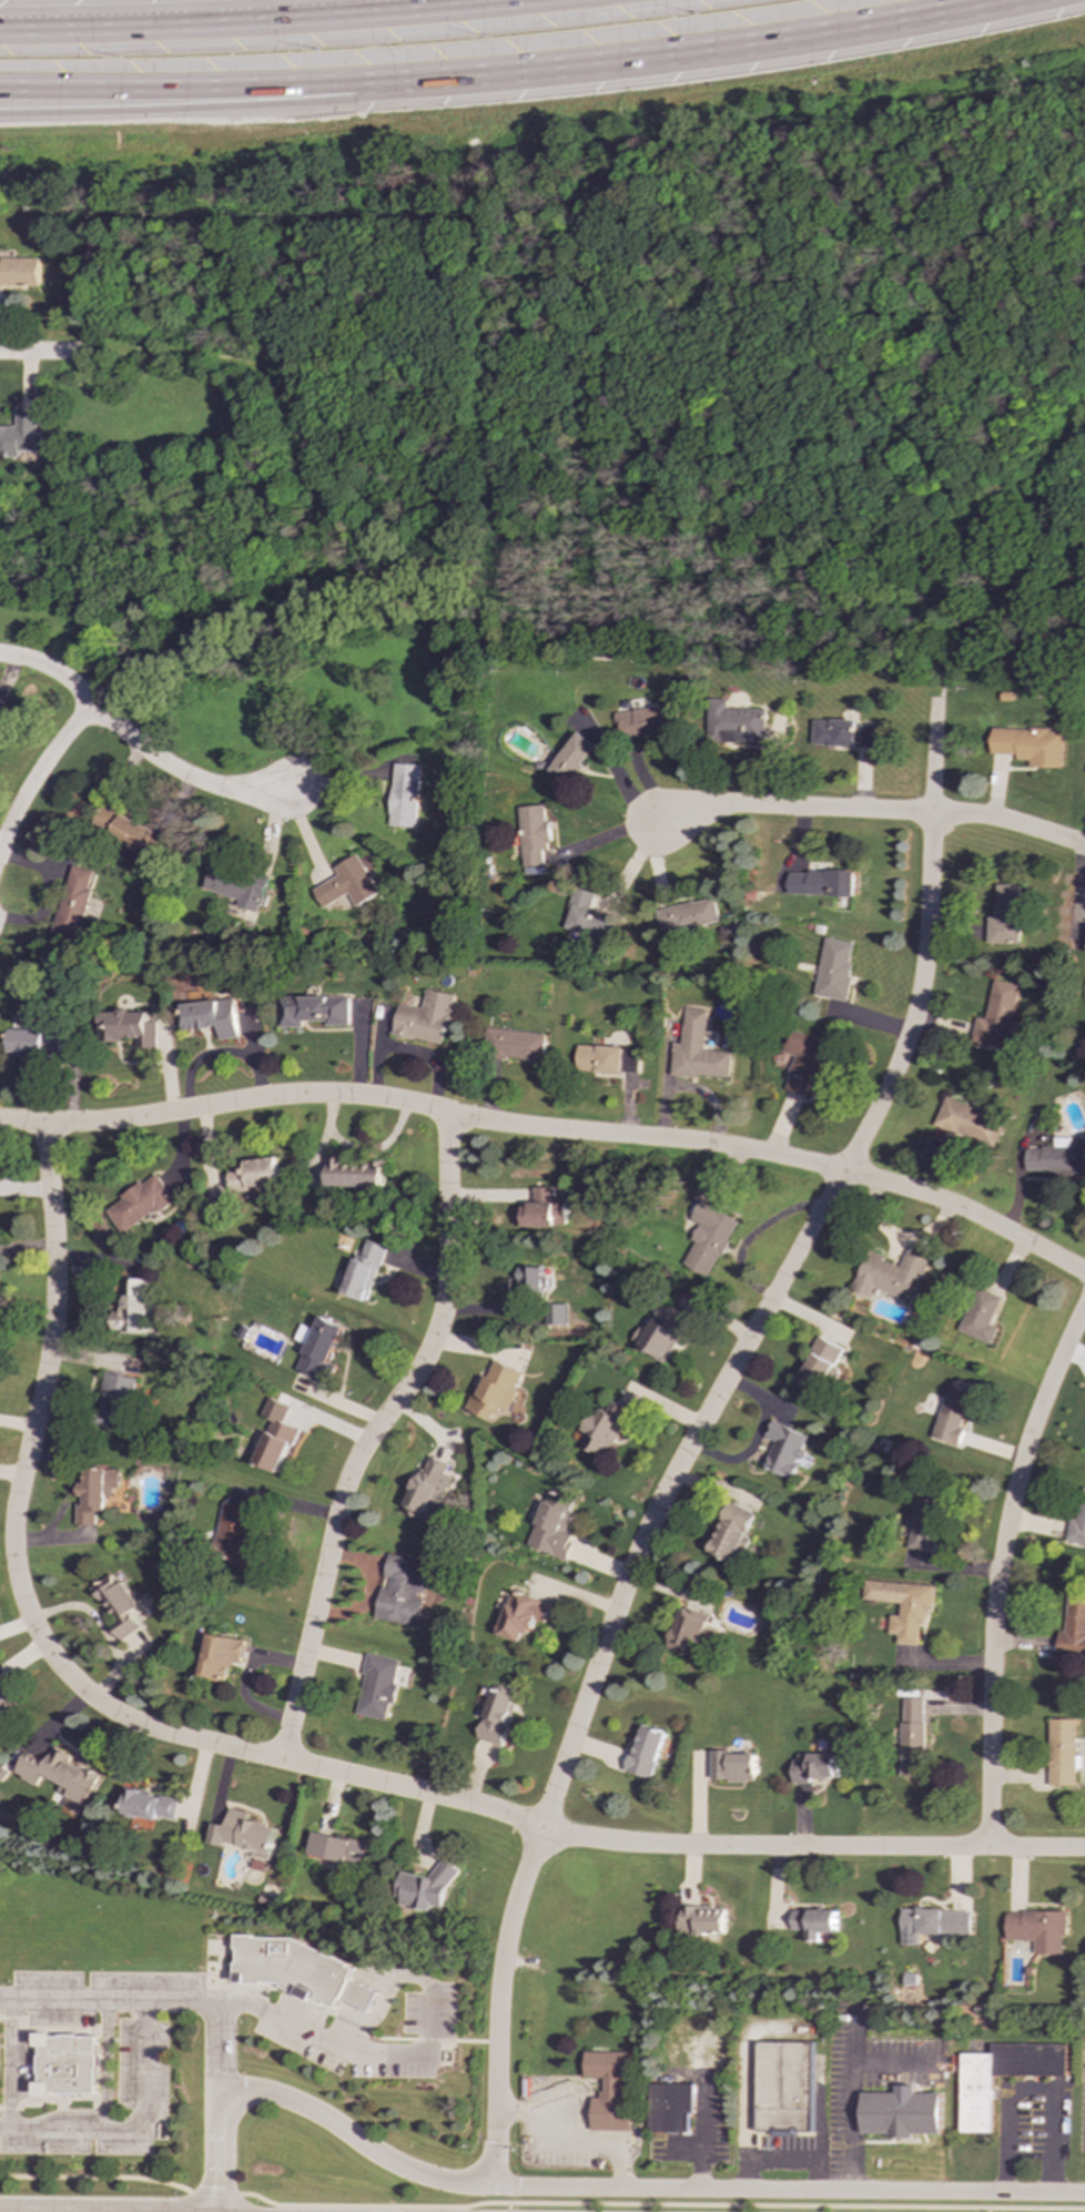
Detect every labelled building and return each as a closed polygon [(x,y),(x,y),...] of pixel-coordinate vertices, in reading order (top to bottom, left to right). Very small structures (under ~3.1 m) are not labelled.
[(1,258),(1,266),(0,266),(0,287),(39,287),(40,258),(1,258)] [(21,455),(21,451),(38,451),(38,413),(18,413),(17,426),(0,426),(0,455),(21,455)] [(771,743),(772,709),(733,709),(733,700),(714,699),(713,742),(771,743)] [(622,711),(625,739),(685,734),(682,707),(622,711)] [(875,748),(876,726),(860,726),(860,720),(818,720),(818,747),(875,748)] [(1063,769),(1064,730),(993,729),(992,754),(1018,754),(1018,760),(1031,761),(1031,768),(1063,769)] [(577,784),(601,744),(581,732),(557,772),(577,784)] [(425,765),(398,764),(396,826),(424,828),(425,765)] [(155,858),(166,836),(104,805),(94,826),(155,858)] [(528,808),(535,876),(556,874),(554,852),(561,851),(558,821),(555,821),(554,805),(528,808)] [(207,889),(235,897),(233,904),(264,913),(273,881),(250,874),(252,865),(217,855),(207,889)] [(320,889),(328,907),(356,894),(364,909),(386,897),(366,855),(339,867),(345,876),(320,889)] [(87,901),(97,873),(74,865),(65,893),(87,901)] [(859,896),(859,872),(794,871),(794,895),(859,896)] [(988,944),(1020,944),(1022,885),(996,885),(995,917),(988,917),(988,944)] [(572,938),(597,945),(600,935),(618,941),(625,917),(602,911),(607,894),(587,887),(572,938)] [(730,922),(726,897),(667,911),(671,931),(687,927),(688,932),(730,922)] [(819,997),(849,1001),(858,943),(828,938),(819,997)] [(987,1018),(976,1017),(972,1044),(1007,1051),(1018,984),(994,980),(987,1018)] [(468,995),(440,990),(436,1008),(413,1003),(406,1034),(457,1046),(468,995)] [(361,996),(290,997),(291,1028),(314,1027),(314,1022),(337,1021),(337,1026),(362,1025),(361,996)] [(245,1038),(242,1000),(189,1004),(191,1032),(226,1029),(227,1039),(245,1038)] [(734,1082),(738,1053),(711,1051),(714,1011),(693,1008),(690,1044),(681,1043),(678,1075),(734,1082)] [(161,1023),(151,1023),(151,1012),(107,1011),(107,1028),(114,1028),(114,1041),(140,1041),(140,1051),(161,1051),(161,1023)] [(560,1035),(500,1026),(496,1055),(556,1064),(560,1035)] [(61,1059),(62,1032),(10,1029),(10,1052),(17,1053),(17,1057),(61,1059)] [(830,1043),(797,1031),(788,1053),(798,1056),(788,1083),(800,1087),(798,1094),(807,1097),(813,1080),(822,1084),(830,1061),(824,1058),(830,1043)] [(631,1073),(632,1046),(588,1045),(588,1072),(631,1073)] [(944,1098),(934,1126),(991,1147),(1001,1119),(944,1098)] [(1055,1139),(1055,1147),(1027,1147),(1027,1174),(1084,1174),(1084,1139),(1055,1139)] [(291,1184),(286,1156),(253,1161),(254,1167),(237,1169),(241,1193),(291,1184)] [(396,1187),(396,1163),(357,1163),(357,1156),(339,1156),(339,1186),(396,1187)] [(180,1203),(163,1175),(110,1208),(125,1232),(162,1211),(163,1212),(180,1203)] [(575,1227),(575,1199),(565,1199),(565,1187),(542,1187),(544,1204),(525,1204),(526,1228),(575,1227)] [(742,1222),(704,1199),(692,1219),(702,1225),(693,1239),(698,1242),(685,1264),(708,1278),(742,1222)] [(395,1246),(372,1238),(352,1293),(375,1301),(395,1246)] [(910,1300),(924,1258),(905,1251),(901,1265),(866,1252),(853,1291),(871,1297),(874,1288),(910,1300)] [(552,1268),(525,1268),(526,1293),(554,1292),(552,1268)] [(151,1279),(125,1278),(124,1315),(115,1315),(114,1331),(149,1332),(151,1279)] [(960,1333),(992,1343),(997,1327),(992,1325),(1000,1295),(973,1287),(960,1333)] [(692,1316),(666,1302),(650,1331),(642,1327),(632,1345),(667,1363),(692,1316)] [(552,1303),(551,1325),(571,1325),(571,1305),(552,1303)] [(334,1362),(349,1327),(326,1316),(321,1330),(306,1323),(301,1339),(312,1345),(301,1370),(332,1383),(339,1364),(334,1362)] [(798,1382),(821,1394),(844,1349),(821,1337),(798,1382)] [(526,1372),(498,1360),(484,1393),(477,1391),(469,1409),(496,1421),(503,1407),(516,1412),(525,1391),(519,1389),(526,1372)] [(126,1430),(138,1378),(109,1371),(98,1424),(126,1430)] [(973,1391),(949,1383),(931,1439),(956,1447),(973,1391)] [(283,1473),(301,1427),(287,1422),(294,1406),(272,1398),(264,1418),(273,1421),(257,1463),(283,1473)] [(582,1444),(608,1458),(632,1411),(616,1401),(610,1411),(599,1406),(586,1431),(589,1432),(582,1444)] [(810,1437),(773,1420),(765,1437),(775,1441),(763,1468),(792,1480),(801,1458),(810,1437)] [(407,1509),(427,1516),(433,1503),(445,1509),(458,1474),(449,1471),(452,1463),(428,1454),(407,1509)] [(78,1525),(98,1525),(98,1512),(109,1513),(109,1486),(121,1488),(122,1469),(87,1468),(87,1482),(83,1482),(82,1503),(78,1503),(78,1525)] [(1078,1486),(1066,1543),(1084,1547),(1084,1488),(1078,1486)] [(933,1551),(940,1491),(914,1488),(911,1521),(909,1549),(933,1551)] [(529,1545),(567,1560),(576,1533),(567,1530),(575,1509),(567,1506),(570,1498),(549,1490),(529,1545)] [(251,1545),(257,1508),(225,1501),(214,1565),(263,1574),(267,1549),(251,1545)] [(757,1514),(730,1502),(708,1551),(733,1562),(757,1514)] [(433,1562),(389,1554),(377,1619),(419,1626),(426,1595),(433,1562)] [(125,1581),(118,1585),(111,1574),(93,1586),(114,1621),(111,1623),(121,1640),(142,1627),(132,1612),(141,1606),(125,1581)] [(933,1585),(863,1581),(862,1600),(900,1602),(899,1615),(889,1614),(888,1634),(896,1635),(895,1644),(917,1645),(919,1624),(924,1624),(925,1610),(932,1610),(933,1585)] [(525,1643),(533,1619),(547,1623),(552,1604),(511,1591),(497,1634),(525,1643)] [(1084,1657),(1084,1595),(1065,1594),(1064,1632),(1057,1631),(1056,1656),(1084,1657)] [(699,1656),(707,1614),(679,1609),(670,1651),(699,1656)] [(200,1676),(227,1682),(232,1661),(242,1663),(245,1640),(209,1633),(200,1676)] [(357,1714),(387,1721),(391,1703),(396,1704),(399,1684),(396,1684),(400,1660),(369,1653),(357,1714)] [(501,1746),(517,1695),(493,1688),(477,1739),(501,1746)] [(17,1715),(0,1689),(0,1726),(17,1715)] [(923,1698),(900,1697),(900,1776),(922,1776),(923,1698)] [(1074,1718),(1047,1719),(1048,1786),(1075,1785),(1074,1718)] [(627,1772),(652,1778),(666,1732),(640,1724),(627,1772)] [(87,1805),(100,1776),(71,1763),(74,1756),(53,1747),(47,1762),(27,1753),(17,1774),(39,1784),(43,1775),(63,1784),(60,1792),(87,1805)] [(756,1753),(711,1752),(711,1780),(756,1780),(756,1753)] [(793,1784),(818,1784),(818,1778),(839,1778),(840,1754),(793,1753),(793,1784)] [(180,1799),(128,1788),(123,1813),(158,1819),(158,1816),(175,1819),(180,1799)] [(211,1841),(245,1848),(244,1857),(271,1861),(277,1826),(249,1820),(250,1812),(230,1808),(226,1825),(214,1823),(211,1841)] [(367,1841),(313,1832),(308,1855),(336,1859),(336,1864),(363,1868),(367,1841)] [(444,1908),(452,1865),(437,1861),(434,1878),(402,1873),(395,1905),(429,1911),(430,1906),(444,1908)] [(724,1935),(724,1906),(679,1907),(680,1935),(724,1935)] [(970,1910),(901,1909),(900,1945),(916,1945),(917,1934),(970,1935),(970,1910)] [(836,1911),(791,1910),(791,1930),(808,1930),(807,1941),(820,1942),(820,1932),(835,1934),(836,1911)] [(1005,1940),(1033,1940),(1033,1954),(1062,1954),(1061,1935),(1066,1935),(1065,1911),(1005,1911),(1005,1940)] [(255,1938),(255,1936),(237,1935),(237,1949),(240,1949),(240,1964),(237,1964),(237,1982),(284,1983),(283,1986),(313,2000),(314,1998),(336,2009),(341,1998),(351,1979),(355,1969),(349,1967),(351,1965),(334,1956),(333,1958),(296,1939),(255,1938)] [(351,1979),(377,1993),(368,2011),(341,1998),(351,1979)] [(98,2037),(52,2036),(52,2033),(38,2033),(38,2048),(41,2048),(40,2082),(37,2082),(37,2096),(52,2096),(52,2093),(97,2093),(98,2037)] [(812,2042),(757,2041),(757,2131),(770,2131),(770,2137),(798,2137),(798,2131),(812,2131),(812,2042)] [(992,2132),(993,2099),(997,2099),(997,2090),(992,2090),(992,2076),(1066,2077),(1066,2044),(992,2043),(992,2054),(961,2053),(960,2132),(992,2132)] [(585,2051),(632,2052),(631,2078),(620,2078),(620,2091),(623,2091),(623,2098),(630,2098),(629,2130),(591,2130),(591,2097),(599,2097),(599,2090),(605,2090),(605,2078),(585,2078),(585,2051)] [(693,2084),(692,2113),(689,2113),(689,2132),(649,2131),(650,2083),(693,2084)] [(941,2093),(914,2093),(914,2086),(895,2086),(896,2093),(861,2092),(862,2133),(889,2133),(889,2139),(913,2139),(913,2134),(941,2134),(941,2093)]
